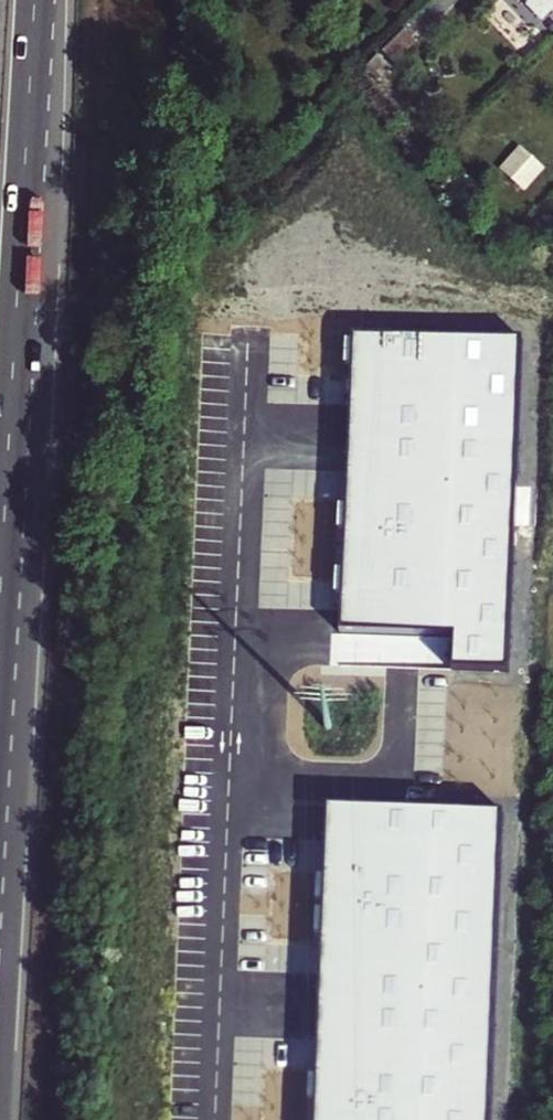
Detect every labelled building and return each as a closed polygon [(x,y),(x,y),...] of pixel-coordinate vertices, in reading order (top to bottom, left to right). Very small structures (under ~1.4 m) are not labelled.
[(552,27),(552,0),(527,0),(525,3),(530,8),(533,6),(552,27)] [(390,36),(367,58),(380,71),(403,50),(390,36)] [(502,166),(527,188),(548,165),(523,142),(502,166)] [(515,339),(343,332),(331,634),(445,638),(443,672),(501,674),(515,339)] [(326,807),(313,1119),(488,1119),(498,813),(326,807)]
